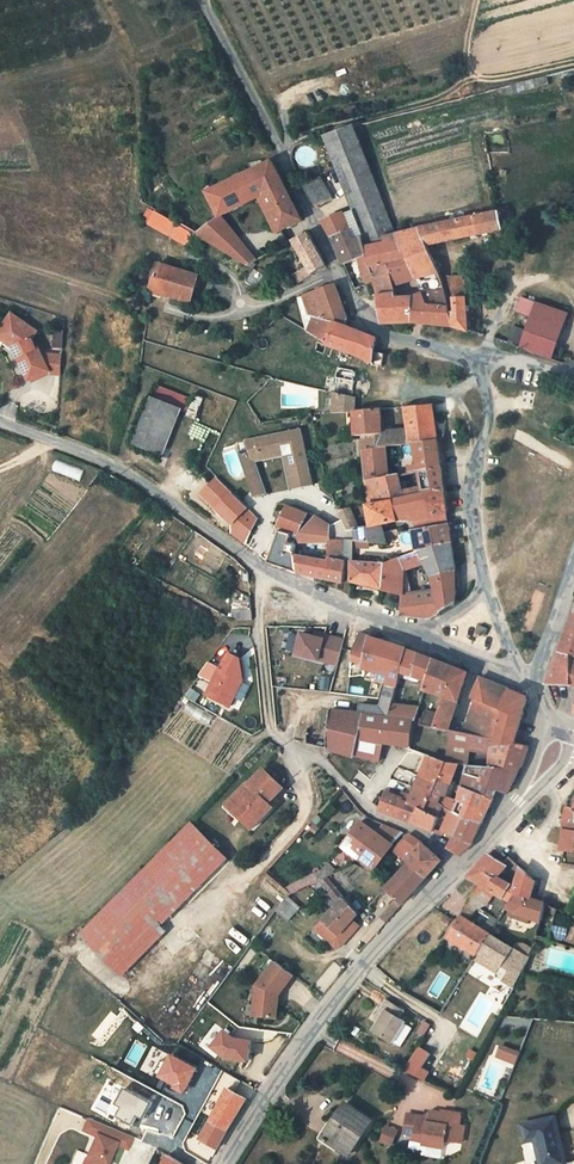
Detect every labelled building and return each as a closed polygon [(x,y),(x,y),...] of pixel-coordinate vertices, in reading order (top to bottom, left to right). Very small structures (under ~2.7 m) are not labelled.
[(388,212),(356,128),(329,139),(356,212),(359,221),(388,212)] [(181,225),(186,228),(198,235),(219,217),(259,198),(277,233),(283,229),(302,220),(295,206),(284,185),(273,164),(209,193),(208,194),(214,205),(181,225)] [(331,199),(320,176),(304,184),(316,207),(331,199)] [(389,244),(387,239),(398,236),(389,211),(388,212),(359,221),(365,236),(356,238),(346,215),(324,221),(332,236),(339,252),(345,265),(358,260),(368,256),(365,248),(389,244)] [(346,215),(356,238),(365,236),(359,221),(356,212),(346,215)] [(196,237),(155,213),(149,225),(189,248),(196,237)] [(441,226),(398,236),(407,260),(413,277),(415,281),(438,275),(428,247),(504,231),(500,213),(441,226)] [(226,252),(247,264),(256,259),(219,217),(198,235),(213,244),(226,252)] [(308,266),(292,276),(298,285),(327,266),(321,254),(308,232),(293,240),(308,266)] [(368,256),(358,260),(360,266),(364,265),(369,284),(373,282),(373,279),(390,278),(390,267),(407,260),(398,236),(387,239),(389,244),(365,248),(368,256)] [(373,279),(373,282),(377,295),(393,295),(391,283),(413,277),(407,260),(390,267),(390,278),(373,279)] [(198,277),(158,265),(152,290),(168,294),(168,297),(192,303),(198,277)] [(420,296),(423,305),(424,324),(431,325),(452,327),(450,319),(445,299),(438,275),(415,281),(420,296)] [(449,309),(450,319),(452,327),(468,331),(466,279),(448,279),(450,300),(452,300),(452,309),(449,309)] [(341,300),(335,285),(305,296),(310,315),(315,317),(336,324),(345,327),(347,319),(341,300)] [(168,294),(152,290),(150,295),(167,300),(168,297),(168,294)] [(381,324),(411,323),(411,298),(393,299),(393,295),(377,295),(380,307),(381,324)] [(420,296),(411,298),(411,323),(424,324),(423,305),(420,296)] [(521,349),(549,359),(564,318),(550,313),(534,307),(525,333),(521,349)] [(309,333),(326,343),(336,324),(315,317),(309,333)] [(14,323),(1,318),(0,319),(0,322),(12,327),(14,323)] [(30,380),(49,367),(32,347),(34,346),(26,338),(29,330),(14,323),(12,327),(0,322),(0,347),(9,350),(12,348),(15,353),(13,354),(30,380)] [(336,324),(326,343),(326,345),(347,352),(356,356),(372,363),(372,365),(383,367),(384,353),(375,352),(377,338),(345,327),(336,324)] [(525,333),(511,328),(507,345),(516,348),(521,349),(525,333)] [(53,330),(52,347),(63,347),(63,331),(53,330)] [(181,407),(189,410),(193,398),(156,384),(153,392),(151,396),(181,407)] [(354,396),(336,392),(335,411),(354,410),(355,410),(355,396),(354,396)] [(195,394),(193,398),(189,410),(186,416),(196,419),(204,398),(195,394)] [(165,452),(181,407),(151,396),(135,442),(165,452)] [(416,406),(404,407),(408,429),(410,444),(414,444),(437,442),(435,431),(432,406),(416,406)] [(380,409),(355,410),(354,410),(356,435),(363,435),(362,445),(362,448),(384,446),(410,444),(408,429),(382,432),(380,409)] [(288,460),(294,487),(314,483),(301,427),(245,440),(252,459),(286,451),(288,460)] [(245,440),(236,444),(237,449),(246,471),(256,467),(252,459),(245,440)] [(437,442),(414,444),(418,465),(419,472),(441,468),(439,454),(437,442)] [(388,477),(384,446),(362,448),(366,479),(388,477)] [(286,451),(252,459),(256,467),(266,494),(270,492),(260,465),(284,461),(290,488),(294,487),(288,460),(286,451)] [(418,465),(408,467),(409,474),(419,472),(418,465)] [(256,467),(246,471),(256,496),(261,495),(266,494),(256,467)] [(410,522),(414,521),(448,515),(444,493),(441,471),(441,468),(419,472),(423,496),(424,504),(405,508),(403,499),(398,475),(393,476),(398,521),(402,521),(410,522)] [(360,527),(355,528),(355,540),(386,545),(384,531),(382,524),(398,521),(393,476),(388,477),(366,479),(370,504),(367,504),(371,525),(360,527)] [(256,518),(216,477),(199,494),(231,526),(231,532),(244,542),(256,518)] [(423,496),(403,499),(405,508),(424,504),(423,496)] [(282,528),(302,535),(318,516),(313,515),(291,504),(281,528),(282,528)] [(346,530),(355,528),(360,527),(350,508),(338,510),(346,530)] [(448,520),(448,515),(414,521),(415,529),(422,528),(449,525),(448,520)] [(330,560),(299,553),(298,570),(318,575),(344,582),(346,562),(342,561),(341,539),(332,539),(331,525),(330,524),(318,516),(302,535),(301,540),(331,542),(330,560)] [(419,551),(443,544),(451,544),(450,534),(449,525),(422,528),(415,529),(412,530),(416,552),(419,551)] [(270,560),(298,570),(299,553),(301,540),(302,535),(282,528),(270,560)] [(341,539),(342,561),(346,562),(352,561),(353,561),(352,540),(341,539)] [(424,563),(430,576),(455,571),(455,569),(453,558),(451,544),(443,544),(419,551),(424,563)] [(441,611),(432,584),(421,586),(421,592),(411,593),(404,569),(424,563),(419,551),(416,552),(394,559),(385,562),(384,589),(401,593),(402,612),(402,615),(415,616),(430,617),(441,611)] [(352,581),(384,589),(385,562),(353,561),(352,561),(352,581)] [(430,576),(432,584),(441,611),(454,602),(455,597),(455,580),(455,571),(430,576)] [(559,652),(570,654),(570,656),(573,657),(573,614),(565,636),(560,648),(559,652)] [(487,629),(480,626),(478,632),(485,635),(487,629)] [(314,636),(302,633),(297,654),(337,665),(344,640),(331,636),(325,635),(324,639),(314,636)] [(371,637),(361,634),(353,655),(351,670),(350,675),(350,677),(365,675),(367,654),(371,637)] [(376,639),(371,637),(367,654),(365,675),(370,674),(370,670),(390,674),(388,683),(396,686),(400,670),(406,649),(397,646),(376,639)] [(406,648),(406,649),(400,670),(414,675),(419,652),(406,648)] [(419,652),(414,675),(426,680),(433,658),(425,655),(419,652)] [(570,656),(570,654),(559,652),(551,672),(546,684),(557,684),(573,685),(573,657),(570,656)] [(240,660),(228,654),(220,670),(213,683),(207,695),(229,706),(242,680),(240,660)] [(420,724),(435,727),(456,667),(448,664),(433,658),(426,680),(425,685),(422,695),(427,697),(420,724)] [(199,676),(213,683),(220,670),(208,664),(199,676)] [(468,672),(456,667),(435,727),(448,730),(468,672)] [(504,712),(509,689),(494,683),(479,677),(473,699),(476,700),(504,712)] [(388,683),(384,695),(393,697),(396,686),(388,683)] [(504,713),(497,739),(497,745),(513,745),(513,744),(517,730),(521,716),(526,697),(509,689),(504,712),(504,713)] [(393,697),(384,695),(381,707),(360,704),(358,713),(364,714),(387,718),(391,705),(393,697)] [(476,700),(465,733),(473,734),(476,735),(497,739),(504,713),(504,712),(476,700)] [(387,718),(401,721),(405,706),(391,705),(387,718)] [(413,723),(416,716),(418,708),(405,706),(401,721),(413,723)] [(331,710),(331,714),(328,749),(331,750),(355,757),(355,756),(364,714),(358,713),(331,710)] [(387,718),(364,714),(355,756),(379,762),(383,745),(411,748),(412,732),(413,723),(401,721),(387,718)] [(465,733),(454,731),(450,730),(449,739),(445,761),(457,763),(460,749),(469,751),(473,734),(465,733)] [(527,745),(513,744),(513,745),(497,745),(497,739),(476,735),(473,734),(469,751),(460,749),(457,763),(468,765),(483,767),(488,767),(489,759),(507,760),(521,764),(524,755),(527,745)] [(395,816),(411,822),(416,809),(424,812),(429,802),(439,781),(445,761),(427,755),(409,797),(403,794),(401,800),(395,816)] [(519,769),(521,764),(507,760),(489,759),(488,767),(506,768),(517,773),(519,769)] [(457,763),(445,761),(439,781),(450,784),(457,763)] [(492,795),(496,786),(498,782),(481,778),(483,767),(468,765),(463,786),(492,795)] [(511,784),(517,773),(506,768),(488,767),(483,767),(481,778),(498,782),(496,786),(507,793),(511,784)] [(278,798),(275,797),(283,788),(282,787),(264,769),(250,784),(253,785),(250,789),(254,793),(232,815),(236,819),(252,835),(274,812),(269,808),(275,802),(278,798)] [(441,797),(445,799),(450,784),(439,781),(429,802),(438,806),(441,797)] [(467,848),(473,843),(484,817),(492,795),(463,786),(456,804),(453,813),(463,818),(452,837),(452,839),(447,847),(459,855),(467,848)] [(232,815),(254,793),(250,789),(247,787),(222,813),(231,822),(236,819),(232,815)] [(382,810),(395,816),(401,800),(387,795),(382,810)] [(424,812),(416,809),(411,822),(432,831),(436,822),(437,818),(439,815),(442,808),(450,811),(447,818),(444,825),(441,832),(452,837),(463,818),(453,813),(456,804),(445,799),(441,797),(438,806),(429,802),(424,812)] [(275,802),(269,808),(274,812),(279,807),(275,802)] [(567,806),(564,817),(562,838),(565,839),(564,850),(573,851),(573,808),(567,806)] [(360,822),(342,846),(373,870),(392,846),(360,822)] [(82,933),(104,955),(168,889),(184,905),(229,860),(192,823),(82,933)] [(420,842),(409,834),(393,852),(408,864),(425,877),(440,860),(423,845),(420,842)] [(507,896),(508,884),(495,876),(502,861),(488,853),(477,864),(467,876),(479,884),(495,894),(505,900),(507,896)] [(390,884),(386,888),(396,898),(402,903),(405,899),(423,880),(425,877),(408,864),(390,884)] [(516,895),(530,898),(534,879),(521,868),(516,889),(514,894),(516,895)] [(338,904),(344,898),(326,876),(319,880),(338,904)] [(482,910),(486,907),(495,894),(479,884),(469,901),(482,910)] [(507,896),(505,900),(510,903),(516,895),(514,894),(516,889),(508,884),(507,896)] [(184,905),(168,889),(104,955),(119,970),(184,905)] [(289,895),(276,910),(288,921),(301,907),(289,895)] [(538,901),(530,898),(516,895),(510,903),(506,910),(510,911),(530,918),(532,919),(538,901)] [(358,913),(344,898),(338,904),(322,922),(315,930),(329,942),(344,942),(358,926),(352,919),(354,917),(358,913)] [(387,920),(402,903),(396,898),(378,917),(380,919),(384,923),(387,920)] [(482,910),(469,901),(460,916),(467,921),(482,910)] [(538,901),(532,919),(540,922),(545,904),(538,901)] [(570,912),(560,909),(551,941),(565,945),(565,942),(571,913),(570,912)] [(508,916),(528,923),(530,918),(510,911),(508,916)] [(478,956),(491,935),(467,921),(460,916),(446,938),(476,955),(478,956)] [(521,952),(491,935),(478,956),(475,960),(494,972),(496,979),(503,983),(510,973),(521,952)] [(178,939),(176,938),(175,938),(173,939),(171,941),(170,943),(169,945),(170,947),(171,949),(172,950),(173,951),(175,951),(177,951),(180,950),(181,948),(182,946),(182,944),(181,942),(180,940),(178,939)] [(517,945),(515,949),(531,954),(536,946),(528,941),(517,945)] [(510,973),(518,978),(530,958),(521,952),(510,973)] [(257,986),(256,1003),(263,1004),(262,1017),(277,1018),(279,994),(293,974),(287,970),(275,961),(257,986)] [(518,978),(510,973),(503,983),(512,989),(518,978)] [(404,1010),(388,1000),(376,1018),(380,1021),(374,1029),(400,1045),(412,1027),(404,1022),(405,1020),(400,1017),(404,1010)] [(262,1017),(263,1004),(256,1003),(255,1016),(262,1017)] [(249,1041),(231,1039),(221,1031),(209,1047),(225,1059),(246,1061),(249,1041)] [(494,1056),(515,1064),(520,1050),(499,1043),(494,1056)] [(403,1070),(424,1081),(428,1072),(420,1068),(428,1054),(418,1048),(403,1070)] [(171,1088),(182,1093),(195,1069),(169,1055),(157,1077),(173,1085),(171,1088)] [(225,1135),(247,1099),(226,1088),(199,1138),(218,1148),(225,1135)] [(114,1105),(119,1108),(115,1117),(130,1125),(135,1116),(139,1118),(147,1103),(122,1089),(114,1105)] [(371,1124),(346,1104),(323,1134),(347,1154),(371,1124)] [(408,1117),(406,1136),(416,1137),(416,1135),(426,1136),(426,1142),(429,1145),(446,1147),(447,1139),(463,1140),(464,1124),(459,1123),(460,1112),(441,1110),(441,1113),(431,1112),(430,1121),(427,1123),(423,1118),(408,1117)] [(545,1163),(566,1163),(568,1163),(559,1118),(528,1124),(531,1140),(539,1139),(545,1163)] [(114,1145),(126,1150),(132,1138),(88,1119),(83,1131),(95,1136),(114,1145)] [(400,1133),(389,1128),(383,1142),(394,1147),(400,1133)] [(426,1136),(416,1135),(416,1137),(416,1144),(426,1145),(426,1142),(426,1136)] [(95,1136),(82,1163),(106,1163),(105,1163),(109,1156),(114,1145),(95,1136)] [(73,1163),(80,1163),(84,1153),(76,1150),(71,1163),(73,1163)] [(168,1156),(164,1163),(182,1163),(168,1156)]
